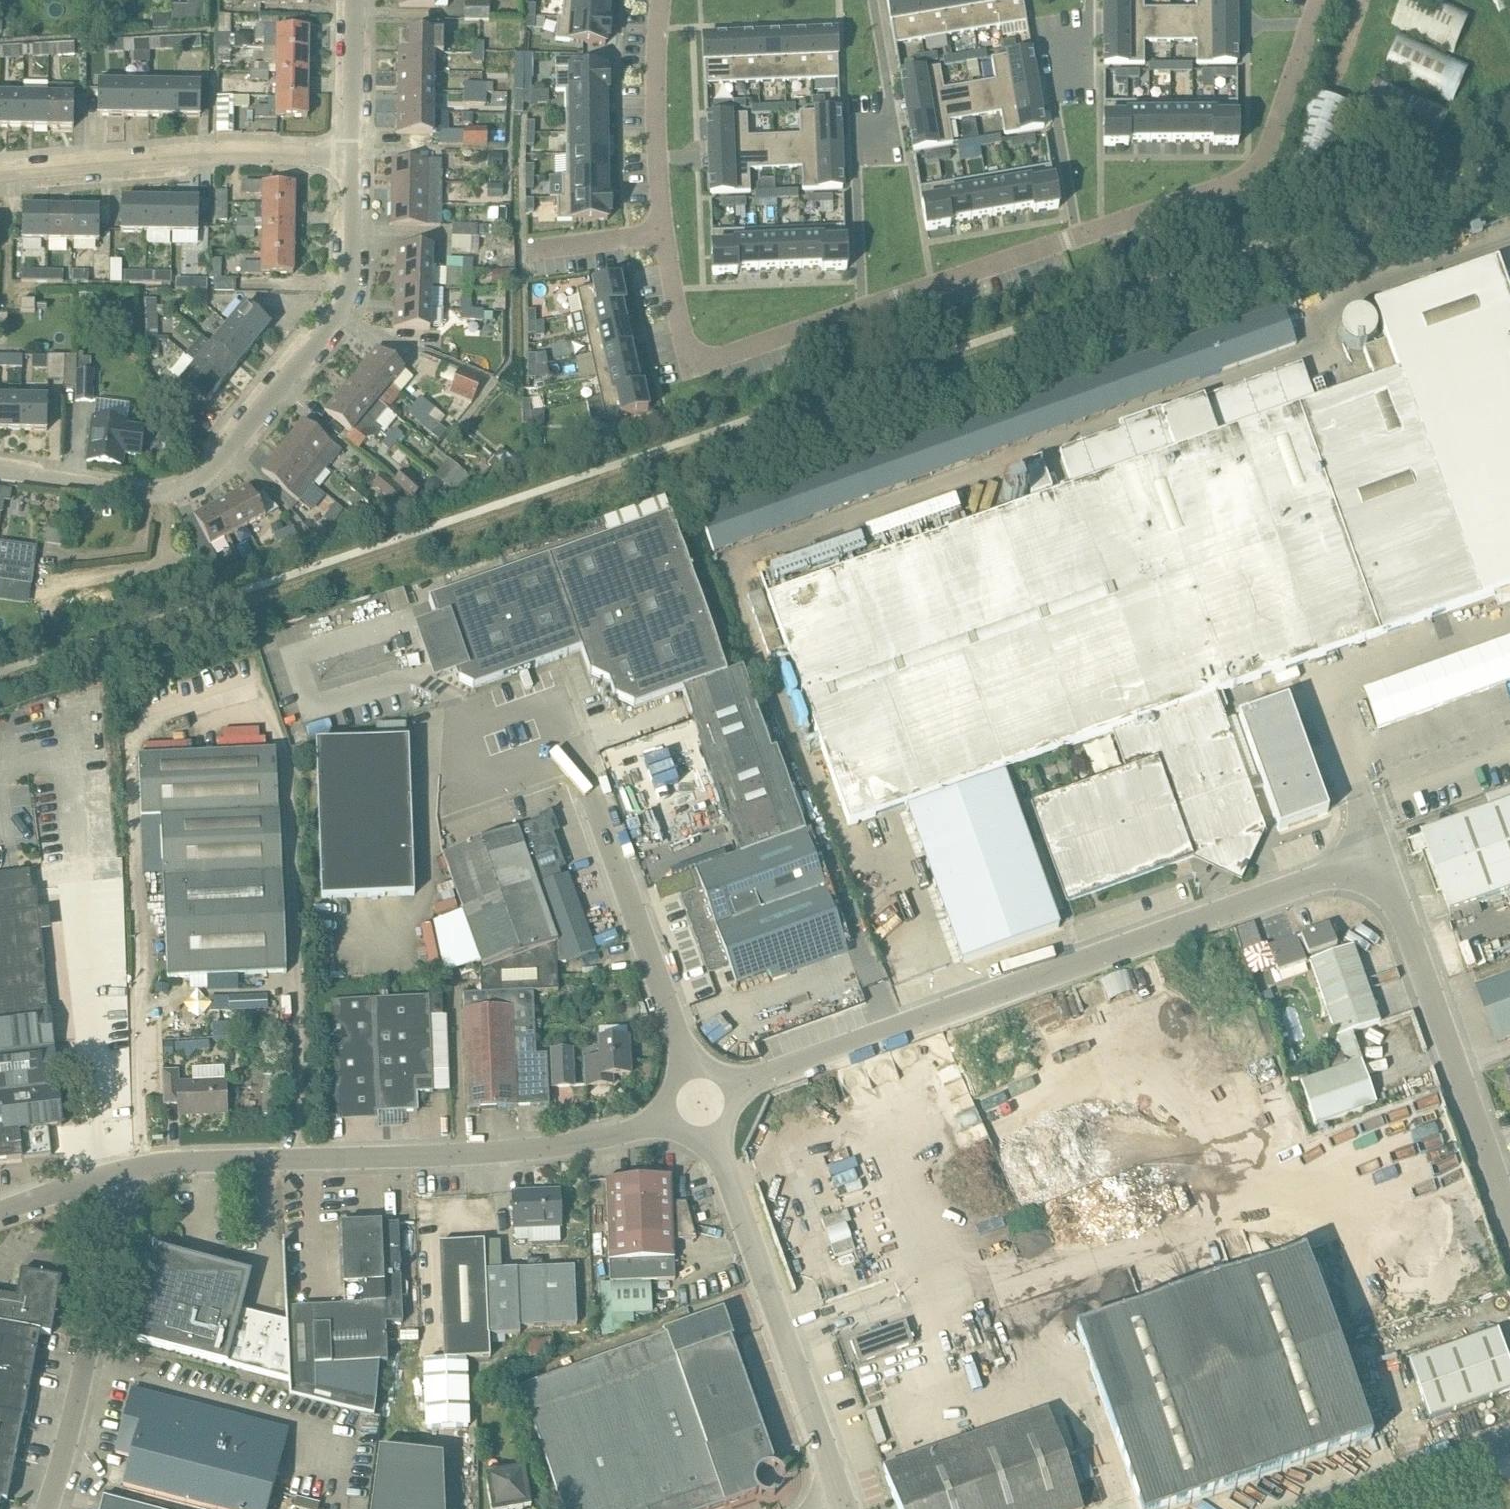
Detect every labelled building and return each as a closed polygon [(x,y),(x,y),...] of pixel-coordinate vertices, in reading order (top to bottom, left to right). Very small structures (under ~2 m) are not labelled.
[(598,0),(564,0),(563,18),(558,17),(558,18),(611,23),(611,22),(608,22),(610,1),(598,0)] [(895,45),(922,40),(915,0),(888,0),(895,45)] [(922,40),(948,36),(942,0),(915,0),(922,40)] [(948,36),(974,31),(969,0),(942,0),(948,36)] [(974,31),(1000,27),(996,0),(969,0),(974,31)] [(1000,27),(1027,23),(1023,0),(996,0),(1000,27)] [(1105,26),(1171,25),(1171,9),(1145,9),(1145,0),(1105,0),(1105,26)] [(1171,9),(1171,25),(1237,25),(1237,0),(1197,0),(1197,8),(1171,9)] [(1391,24),(1452,52),(1470,12),(1445,0),(1402,0),(1391,24)] [(1501,13),(1509,8),(1509,0),(1494,0),(1501,13)] [(465,3),(465,20),(489,21),(490,4),(465,3)] [(536,4),(528,4),(527,16),(535,16),(536,4)] [(188,10),(188,24),(204,24),(204,10),(188,10)] [(169,16),(152,17),(153,31),(169,31),(169,16)] [(535,16),(527,16),(526,28),(534,28),(534,27),(535,16)] [(535,16),(534,27),(544,28),(545,17),(535,16)] [(610,39),(611,23),(558,18),(556,41),(606,45),(606,39),(610,39)] [(399,52),(434,52),(434,53),(444,53),(444,31),(439,31),(439,25),(439,24),(425,24),(425,25),(425,31),(399,30),(399,52)] [(1171,42),(1171,25),(1105,26),(1105,65),(1145,64),(1145,42),(1171,42)] [(1237,40),(1237,25),(1171,25),(1171,42),(1197,42),(1197,64),(1237,64),(1237,40)] [(256,26),(256,38),(264,38),(263,50),(277,50),(309,51),(309,29),(279,28),(279,27),(256,26)] [(218,32),(218,49),(231,49),(231,33),(218,32)] [(837,32),(810,33),(812,81),(839,80),(837,32)] [(1401,32),(1382,72),(1451,104),(1470,64),(1401,32)] [(810,33),(784,34),(785,82),(812,81),(810,33)] [(784,34),(757,35),(759,83),(785,82),(784,34)] [(757,35),(731,36),(733,84),(759,83),(757,35)] [(177,37),(176,50),(202,48),(201,36),(177,37)] [(704,37),(706,85),(733,84),(731,36),(704,37)] [(177,37),(158,38),(159,51),(176,50),(177,37)] [(149,39),(133,39),(133,52),(150,51),(149,39)] [(125,40),(108,41),(109,53),(125,52),(125,40)] [(1015,40),(1003,42),(1004,50),(1016,48),(1015,40)] [(484,53),(484,43),(474,42),(474,53),(484,53)] [(75,43),(50,44),(50,57),(75,55),(75,43)] [(50,57),(50,44),(32,45),(33,58),(50,57)] [(0,47),(0,60),(24,58),(24,45),(0,47)] [(231,49),(218,49),(218,62),(231,63),(231,49)] [(277,50),(277,72),(308,73),(309,51),(277,50)] [(434,52),(399,52),(398,72),(434,73),(434,53),(434,52)] [(995,79),(970,84),(973,101),(1016,94),(1038,90),(1031,52),(992,58),(995,79)] [(986,52),(978,54),(979,61),(987,59),(986,52)] [(474,53),(474,63),(484,63),(484,53),(474,53)] [(937,54),(925,56),(926,63),(938,61),(937,54)] [(978,54),(965,56),(966,63),(979,61),(978,54)] [(925,56),(913,58),(914,65),(926,63),(925,56)] [(952,58),(942,60),(944,67),(953,65),(952,58)] [(555,68),(556,91),(609,90),(609,73),(606,73),(605,68),(591,68),(591,59),(555,59),(555,68)] [(251,63),(250,72),(269,72),(269,63),(263,63),(251,63)] [(1171,64),(1159,64),(1159,72),(1171,72),(1171,64)] [(1183,64),(1171,64),(1171,72),(1183,72),(1183,64)] [(939,67),(900,74),(904,98),(907,112),(973,101),(970,84),(943,88),(939,67)] [(1128,70),(1116,70),(1116,78),(1128,78),(1128,70)] [(1140,70),(1128,70),(1128,78),(1140,78),(1140,70)] [(1214,70),(1202,70),(1202,78),(1214,78),(1214,70)] [(1226,70),(1214,70),(1214,78),(1226,78),(1226,70)] [(250,72),(250,81),(269,81),(269,73),(269,72),(250,72)] [(277,72),(276,96),(308,97),(308,73),(277,72)] [(434,73),(398,72),(398,93),(433,93),(434,73)] [(1379,74),(1359,115),(1431,151),(1451,110),(1379,74)] [(532,79),(524,79),(523,91),(531,91),(532,79)] [(464,92),(486,93),(493,93),(493,83),(464,83),(464,92)] [(125,84),(100,84),(99,116),(124,117),(125,84)] [(150,85),(125,84),(124,117),(150,118),(150,85)] [(176,86),(150,85),(150,118),(175,118),(176,86)] [(201,86),(176,86),(175,118),(200,119),(201,86)] [(516,90),(515,109),(522,109),(522,103),(530,103),(531,91),(523,91),(516,90)] [(609,91),(609,90),(556,91),(556,92),(565,92),(566,112),(606,112),(606,91),(609,91)] [(1016,94),(973,101),(975,117),(1001,112),(1005,135),(1044,128),(1040,105),(1038,90),(1016,94)] [(464,92),(464,104),(486,104),(486,93),(464,92)] [(1290,153),(1284,171),(1327,185),(1332,168),(1353,107),(1311,92),(1290,153)] [(433,93),(398,93),(398,114),(433,114),(433,93)] [(0,95),(0,128),(23,128),(23,95),(0,95)] [(49,96),(23,95),(23,128),(48,129),(49,96)] [(74,96),(49,96),(48,129),(74,129),(74,96)] [(218,96),(217,133),(232,133),(233,108),(233,96),(218,96)] [(255,108),(255,118),(278,118),(278,117),(307,117),(308,97),(276,96),(276,108),(255,108)] [(825,97),(813,98),(813,106),(825,105),(825,97)] [(734,101),(714,102),(714,110),(734,109),(734,101)] [(746,101),(734,101),(734,109),(746,109),(746,101)] [(973,101),(907,112),(909,127),(914,151),(953,144),(949,121),(975,117),(973,101)] [(1128,142),(1128,102),(1104,102),(1104,146),(1128,146),(1128,142)] [(1149,102),(1128,102),(1128,142),(1150,142),(1149,102)] [(1171,102),(1149,102),(1150,142),(1171,142),(1171,102)] [(1193,102),(1171,102),(1171,142),(1193,142),(1193,102)] [(1214,102),(1193,102),(1193,142),(1214,142),(1214,102)] [(1238,102),(1214,102),(1214,142),(1214,145),(1238,145),(1238,102)] [(801,135),(787,135),(774,136),(775,153),(819,151),(841,150),(841,135),(840,111),(820,112),(800,112),(801,135)] [(607,133),(606,112),(566,112),(566,134),(607,133)] [(433,114),(398,114),(397,134),(433,135),(433,114)] [(464,114),(463,125),(473,125),(473,114),(464,114)] [(728,115),(708,116),(709,140),(709,155),(731,154),(775,153),(774,136),(748,137),(748,115),(728,115)] [(527,122),(527,134),(535,134),(535,122),(527,122)] [(442,135),(441,145),(463,145),(462,146),(488,146),(488,128),(480,128),(463,128),(463,131),(449,131),(442,131),(442,135)] [(566,134),(566,155),(607,155),(607,133),(566,134)] [(527,134),(526,146),(534,146),(535,134),(527,134)] [(1024,146),(1036,144),(1035,136),(1023,138),(1024,146)] [(991,137),(979,139),(980,147),(992,145),(991,137)] [(1023,138),(1011,140),(1012,148),(1024,146),(1023,138)] [(967,141),(969,149),(980,147),(979,139),(967,141)] [(841,150),(819,151),(775,153),(776,169),(802,168),(803,190),(819,190),(843,189),(842,165),(841,150)] [(949,151),(938,153),(939,161),(951,159),(949,151)] [(731,154),(709,155),(710,170),(711,194),(751,193),(750,170),(776,169),(775,153),(731,154)] [(938,153),(926,155),(927,163),(939,161),(938,153)] [(607,176),(607,155),(566,155),(567,177),(607,176)] [(489,156),(488,167),(502,167),(503,156),(489,156)] [(441,161),(392,160),(392,182),(441,183),(441,161)] [(1051,166),(1028,170),(1035,212),(1059,209),(1051,166)] [(1028,170),(1007,173),(1014,213),(1034,209),(1035,213),(1035,212),(1028,170)] [(1007,173),(985,177),(992,216),(1014,213),(1007,173)] [(611,197),(608,197),(607,176),(567,177),(562,177),(562,199),(611,198),(611,197)] [(985,177),(964,181),(971,220),(992,216),(985,177)] [(964,181),(943,184),(950,227),(951,227),(950,223),(971,220),(964,181)] [(265,182),(242,182),(242,193),(263,194),(263,207),(295,207),(295,185),(265,184),(265,182)] [(441,183),(392,182),(392,204),(440,205),(441,183)] [(489,184),(489,198),(503,198),(503,184),(489,184)] [(927,231),(950,227),(943,184),(920,188),(927,231)] [(228,191),(216,191),(216,206),(228,206),(236,206),(236,205),(228,205),(228,191)] [(765,192),(765,202),(777,202),(777,191),(765,192)] [(777,191),(777,202),(789,201),(788,191),(777,191)] [(832,195),(820,196),(821,204),(833,203),(832,195)] [(820,196),(808,196),(809,204),(821,204),(820,196)] [(608,215),(612,214),(611,198),(562,199),(557,199),(558,221),(608,221),(608,215)] [(734,199),(722,200),(722,208),(734,207),(734,199)] [(746,199),(734,199),(734,207),(746,207),(746,199)] [(147,202),(121,201),(120,234),(146,234),(147,202)] [(173,202),(147,202),(146,234),(172,235),(173,202)] [(173,202),(172,235),(198,235),(198,203),(173,202)] [(440,205),(392,204),(391,226),(440,227),(440,205)] [(228,211),(228,206),(216,206),(216,220),(228,221),(228,211)] [(294,229),(295,207),(263,207),(263,223),(262,229),(294,229)] [(48,209),(23,209),(22,240),(47,241),(48,209)] [(74,210),(48,209),(47,241),(73,242),(74,210)] [(99,211),(74,210),(73,242),(98,243),(99,211)] [(498,210),(498,223),(507,223),(507,210),(498,210)] [(236,228),(236,229),(255,229),(255,220),(236,221),(236,220),(236,228)] [(527,222),(527,235),(541,235),(541,222),(527,222)] [(479,238),(480,225),(454,224),(454,236),(479,238)] [(481,226),(481,235),(492,235),(492,226),(481,226)] [(845,226),(822,227),(823,271),(847,270),(845,226)] [(823,271),(822,227),(800,228),(802,268),(822,268),(822,271),(823,271)] [(802,268),(800,228),(778,229),(780,269),(802,268)] [(236,229),(236,237),(255,237),(255,229),(236,229)] [(262,240),(262,251),(294,251),(294,229),(262,229),(262,240)] [(778,229),(757,230),(758,270),(780,269),(778,229)] [(757,230),(735,231),(737,275),(738,274),(738,271),(758,270),(757,230)] [(718,232),(714,232),(715,255),(715,259),(715,275),(720,275),(737,275),(735,231),(718,232)] [(454,236),(454,252),(480,252),(479,238),(454,236)] [(433,247),(398,246),(397,267),(432,268),(433,247)] [(294,251),(262,251),(262,263),(241,263),(241,274),(263,275),(263,273),(294,273),(294,251)] [(208,259),(208,278),(215,278),(220,278),(220,259),(208,259)] [(473,260),(463,259),(463,269),(473,269),(473,260)] [(1059,451),(1073,489),(768,598),(849,826),(1114,731),(1128,771),(1033,805),(1068,902),(1190,858),(1241,882),(1265,833),(1266,833),(1267,832),(1225,714),(1228,706),(1223,692),(1481,599),(1509,589),(1509,295),(1498,261),(1374,306),(1377,314),(1381,326),(1387,340),(1362,349),(1374,381),(1315,402),(1302,364),(1160,415),(1158,409),(1117,424),(1119,429),(1059,451)] [(432,268),(397,267),(396,287),(432,289),(432,286),(446,287),(446,269),(432,268)] [(463,269),(462,279),(473,279),(473,269),(463,269)] [(21,271),(21,282),(46,283),(46,270),(21,270),(21,271)] [(64,270),(46,270),(46,283),(64,283),(64,270)] [(492,270),(492,284),(510,284),(510,271),(492,270)] [(72,271),(72,283),(89,283),(89,271),(72,271)] [(145,272),(130,272),(130,284),(145,284),(145,272)] [(172,272),(145,272),(145,284),(171,285),(172,272)] [(175,291),(192,291),(192,279),(175,278),(175,291)] [(192,279),(192,291),(208,291),(208,279),(192,279)] [(577,290),(582,313),(625,304),(620,281),(577,290)] [(432,289),(396,287),(395,308),(431,309),(432,289)] [(92,295),(77,295),(78,315),(92,315),(92,295)] [(144,299),(145,316),(157,315),(165,315),(165,307),(157,307),(157,299),(144,299)] [(21,300),(21,312),(35,312),(36,301),(21,300)] [(461,310),(472,310),(472,300),(461,300),(461,310)] [(582,313),(571,316),(575,337),(587,334),(626,326),(624,314),(623,310),(622,305),(582,313)] [(245,308),(229,327),(253,348),(269,329),(271,327),(246,306),(245,308)] [(1282,306),(953,424),(700,514),(714,554),(967,463),(1296,345),(1282,306)] [(1347,313),(1344,318),(1342,325),(1343,332),(1346,337),(1350,341),(1355,344),(1361,345),(1367,345),(1373,342),(1377,338),(1380,332),(1381,326),(1377,314),(1372,309),(1365,307),(1359,306),(1352,309),(1347,313)] [(431,309),(395,308),(395,329),(430,330),(430,326),(443,326),(443,310),(431,309)] [(461,310),(461,321),(483,321),(484,310),(472,310),(461,310)] [(536,310),(528,311),(528,322),(536,322),(536,310)] [(145,316),(146,341),(165,341),(169,340),(169,337),(158,337),(157,315),(145,316)] [(536,322),(528,322),(528,334),(536,334),(536,322)] [(626,326),(587,334),(592,355),(631,347),(626,326)] [(229,327),(212,346),(237,367),(253,348),(229,327)] [(184,355),(188,358),(221,386),(237,367),(212,346),(200,336),(184,355)] [(157,341),(146,341),(146,343),(147,358),(159,357),(157,341)] [(377,347),(364,363),(391,386),(400,393),(413,377),(405,370),(377,347)] [(631,347),(592,355),(596,376),(635,368),(631,347)] [(24,355),(7,355),(6,368),(23,368),(24,355)] [(536,355),(528,355),(528,367),(536,367),(536,355)] [(61,381),(61,357),(32,356),(32,369),(48,369),(48,381),(61,381)] [(204,406),(221,386),(188,358),(173,377),(180,384),(180,385),(204,406)] [(364,363),(350,379),(378,402),(391,386),(364,363)] [(536,367),(528,367),(528,379),(536,379),(536,367)] [(635,368),(596,376),(601,398),(643,388),(643,387),(640,388),(635,368)] [(92,372),(76,371),(75,403),(92,403),(92,372)] [(449,393),(472,403),(481,381),(458,371),(449,393)] [(387,410),(350,379),(337,395),(365,418),(374,426),(387,410)] [(643,388),(601,398),(606,421),(648,411),(643,388)] [(374,426),(337,395),(324,411),(351,434),(353,432),(365,441),(373,439),(380,431),(374,426)] [(0,397),(0,429),(21,429),(21,398),(0,397)] [(435,410),(421,397),(414,405),(429,417),(435,410)] [(48,398),(21,398),(21,429),(48,430),(48,398)] [(531,400),(523,400),(523,412),(531,412),(531,400)] [(93,418),(87,461),(122,465),(123,455),(139,457),(142,427),(127,426),(128,423),(118,422),(120,404),(95,401),(92,418),(93,418)] [(429,417),(414,405),(408,413),(422,425),(429,417)] [(341,451),(303,420),(289,437),(327,468),(341,451)] [(621,423),(609,426),(610,428),(612,437),(624,434),(621,424),(621,423)] [(396,443),(402,435),(395,429),(388,437),(396,443)] [(289,437),(275,454),(313,485),(327,468),(289,437)] [(388,437),(382,445),(389,451),(396,443),(388,437)] [(501,449),(494,457),(500,462),(501,463),(519,462),(501,449)] [(313,485),(275,454),(261,471),(299,502),(313,485)] [(494,457),(488,464),(494,469),(500,462),(494,457)] [(1041,459),(1020,466),(1032,498),(1052,491),(1041,459)] [(434,474),(427,483),(439,493),(450,488),(471,483),(474,481),(457,466),(444,482),(434,474)] [(405,469),(393,483),(403,491),(412,498),(431,494),(423,487),(424,486),(405,469)] [(383,475),(374,485),(394,502),(403,491),(393,483),(383,475)] [(249,486),(230,496),(247,527),(265,517),(249,486)] [(1,514),(3,514),(5,501),(9,502),(10,493),(0,492),(0,515),(1,515),(1,514)] [(355,494),(348,502),(356,508),(362,500),(355,494)] [(230,496),(212,505),(228,537),(247,527),(230,496)] [(934,506),(865,530),(870,543),(938,519),(958,511),(954,499),(934,506)] [(336,503),(325,517),(334,524),(345,510),(336,503)] [(212,505),(193,515),(210,547),(228,537),(212,505)] [(550,559),(430,600),(430,601),(441,632),(430,636),(441,668),(452,664),(458,681),(460,680),(473,687),(474,688),(474,689),(582,650),(590,675),(593,674),(594,673),(609,680),(609,681),(615,698),(618,697),(619,697),(634,704),(634,705),(635,708),(728,675),(671,514),(550,557),(550,559)] [(48,520),(45,543),(63,546),(66,523),(48,520)] [(280,524),(271,527),(274,534),(283,531),(280,524)] [(274,534),(277,543),(297,537),(294,527),(283,531),(274,534)] [(37,548),(0,542),(0,581),(32,585),(37,548)] [(217,560),(207,565),(210,574),(211,573),(213,578),(224,575),(221,569),(217,560)] [(762,593),(748,598),(768,653),(781,648),(762,593)] [(699,717),(755,697),(745,669),(689,690),(699,717)] [(720,778),(781,757),(779,750),(774,752),(755,697),(699,717),(720,778)] [(163,726),(166,736),(190,729),(187,718),(163,726)] [(410,893),(406,782),(409,782),(407,741),(319,745),(321,797),(325,896),(410,893)] [(627,755),(642,800),(684,786),(668,741),(627,755)] [(287,974),(282,858),(282,856),(281,856),(280,828),(281,828),(281,826),(280,826),(279,811),(276,750),(139,756),(142,817),(161,817),(161,830),(161,833),(163,833),(164,861),(162,861),(162,863),(163,863),(163,878),(166,878),(167,916),(165,917),(167,956),(158,957),(158,973),(168,973),(168,978),(287,974)] [(746,853),(805,832),(808,831),(781,757),(720,778),(746,853)] [(1423,835),(1431,857),(1433,862),(1445,895),(1451,914),(1509,893),(1509,788),(1488,796),(1493,810),(1423,835)] [(560,869),(565,867),(548,818),(517,829),(538,886),(562,877),(560,869)] [(538,886),(517,829),(443,855),(444,857),(448,867),(464,911),(481,961),(483,968),(484,969),(558,943),(538,886)] [(730,966),(736,984),(845,945),(805,832),(746,853),(696,871),(703,889),(682,896),(698,943),(702,942),(707,955),(703,957),(709,973),(730,966)] [(558,943),(565,963),(596,952),(568,875),(562,877),(538,886),(558,943)] [(25,892),(23,881),(0,884),(0,894),(25,892)] [(25,892),(0,894),(0,1162),(23,1159),(20,1131),(63,1126),(50,1011),(45,972),(46,972),(37,891),(25,892)] [(1499,915),(1509,911),(1509,899),(1495,904),(1499,915)] [(481,961),(464,911),(434,921),(445,974),(466,966),(481,961)] [(1457,920),(1463,918),(1461,912),(1455,914),(1457,920)] [(1309,1124),(1373,1106),(1352,1030),(1376,1024),(1354,944),(1334,950),(1328,925),(1265,942),(1276,980),(1313,970),(1340,1068),(1297,1080),(1309,1124)] [(1467,969),(1494,962),(1489,941),(1462,947),(1467,969)] [(481,994),(511,992),(511,993),(533,992),(533,993),(558,991),(557,966),(565,963),(558,943),(484,969),(483,968),(480,969),(481,994)] [(1509,1037),(1509,974),(1477,986),(1497,1042),(1509,1037)] [(168,985),(156,984),(156,993),(167,994),(168,985)] [(469,1109),(516,1107),(511,993),(511,992),(481,994),(464,995),(469,1109)] [(511,993),(516,1107),(550,1105),(547,1055),(536,1055),(533,993),(533,992),(511,993)] [(380,999),(332,1001),(337,1115),(396,1112),(418,1111),(417,1093),(433,1093),(433,1081),(432,1073),(449,1072),(446,1017),(443,1017),(442,997),(429,997),(388,999),(388,993),(380,993),(380,999)] [(267,994),(229,996),(230,1011),(268,1009),(267,994)] [(213,1042),(230,1041),(230,1023),(213,1024),(213,1042)] [(599,1028),(599,1037),(626,1037),(626,1027),(599,1028)] [(613,1085),(613,1076),(631,1075),(629,1039),(599,1041),(600,1058),(585,1059),(586,1086),(613,1085)] [(173,1047),(164,1047),(164,1057),(173,1056),(173,1047)] [(551,1050),(553,1090),(576,1089),(574,1050),(551,1050)] [(179,1070),(162,1070),(163,1106),(179,1105),(179,1116),(227,1114),(226,1081),(225,1081),(224,1067),(212,1068),(213,1082),(180,1083),(179,1070)] [(675,1280),(674,1259),(674,1240),(696,1239),(686,1203),(672,1203),(671,1177),(606,1180),(610,1283),(675,1280)] [(536,1193),(513,1194),(513,1195),(514,1228),(529,1227),(530,1243),(560,1242),(560,1226),(561,1226),(559,1192),(536,1193)] [(846,1223),(842,1212),(822,1220),(825,1230),(846,1223)] [(382,1224),(342,1226),(343,1256),(400,1254),(399,1225),(382,1226),(382,1224)] [(831,1247),(835,1257),(855,1250),(851,1240),(831,1247)] [(288,1328),(285,1241),(283,1241),(287,1323),(236,1310),(244,1278),(173,1277),(155,1245),(153,1246),(160,1257),(138,1339),(131,1338),(131,1340),(290,1382),(288,1328)] [(445,1360),(466,1360),(492,1358),(491,1336),(520,1335),(520,1328),(577,1325),(575,1267),(488,1271),(487,1243),(440,1245),(445,1360)] [(1077,1330),(1087,1359),(1139,1508),(1191,1508),(1371,1447),(1368,1438),(1304,1252),(1077,1330)] [(400,1254),(343,1256),(345,1306),(402,1304),(402,1296),(407,1296),(406,1283),(402,1284),(400,1256),(400,1254)] [(52,1336),(62,1279),(22,1272),(17,1299),(0,1296),(0,1325),(52,1336)] [(653,1309),(653,1283),(602,1284),(603,1322),(635,1320),(635,1309),(653,1309)] [(345,1306),(313,1308),(315,1366),(380,1363),(388,1363),(387,1325),(403,1324),(402,1304),(345,1306)] [(313,1308),(288,1309),(291,1382),(291,1387),(291,1393),(311,1398),(343,1406),(374,1412),(380,1363),(315,1366),(313,1308)] [(521,1388),(528,1410),(563,1508),(717,1508),(756,1495),(756,1494),(758,1492),(760,1493),(762,1494),(763,1493),(758,1488),(756,1481),(757,1474),(761,1469),(768,1466),(775,1467),(776,1466),(774,1465),(773,1465),(773,1461),(774,1461),(763,1429),(731,1339),(722,1313),(665,1333),(666,1336),(575,1369),(521,1388)] [(906,1322),(851,1342),(859,1363),(913,1344),(906,1322)] [(28,1393),(40,1334),(51,1336),(52,1336),(0,1325),(0,1388),(28,1393)] [(1422,1418),(1509,1390),(1509,1377),(1495,1331),(1404,1360),(1422,1418)] [(445,1360),(425,1361),(428,1429),(468,1427),(466,1360),(445,1360)] [(23,1420),(28,1393),(0,1388),(0,1415),(23,1420)] [(116,1454),(132,1458),(128,1473),(124,1489),(201,1508),(268,1508),(289,1431),(133,1390),(116,1454)] [(898,1508),(1083,1508),(1048,1411),(883,1468),(898,1508)] [(10,1485),(23,1420),(0,1415),(0,1484),(10,1485)] [(380,1440),(371,1508),(446,1508),(444,1450),(380,1440)] [(532,1507),(525,1468),(485,1475),(491,1508),(523,1508),(532,1507)] [(6,1500),(10,1485),(0,1484),(0,1499),(6,1500)] [(104,1498),(101,1508),(145,1508),(104,1498)]
